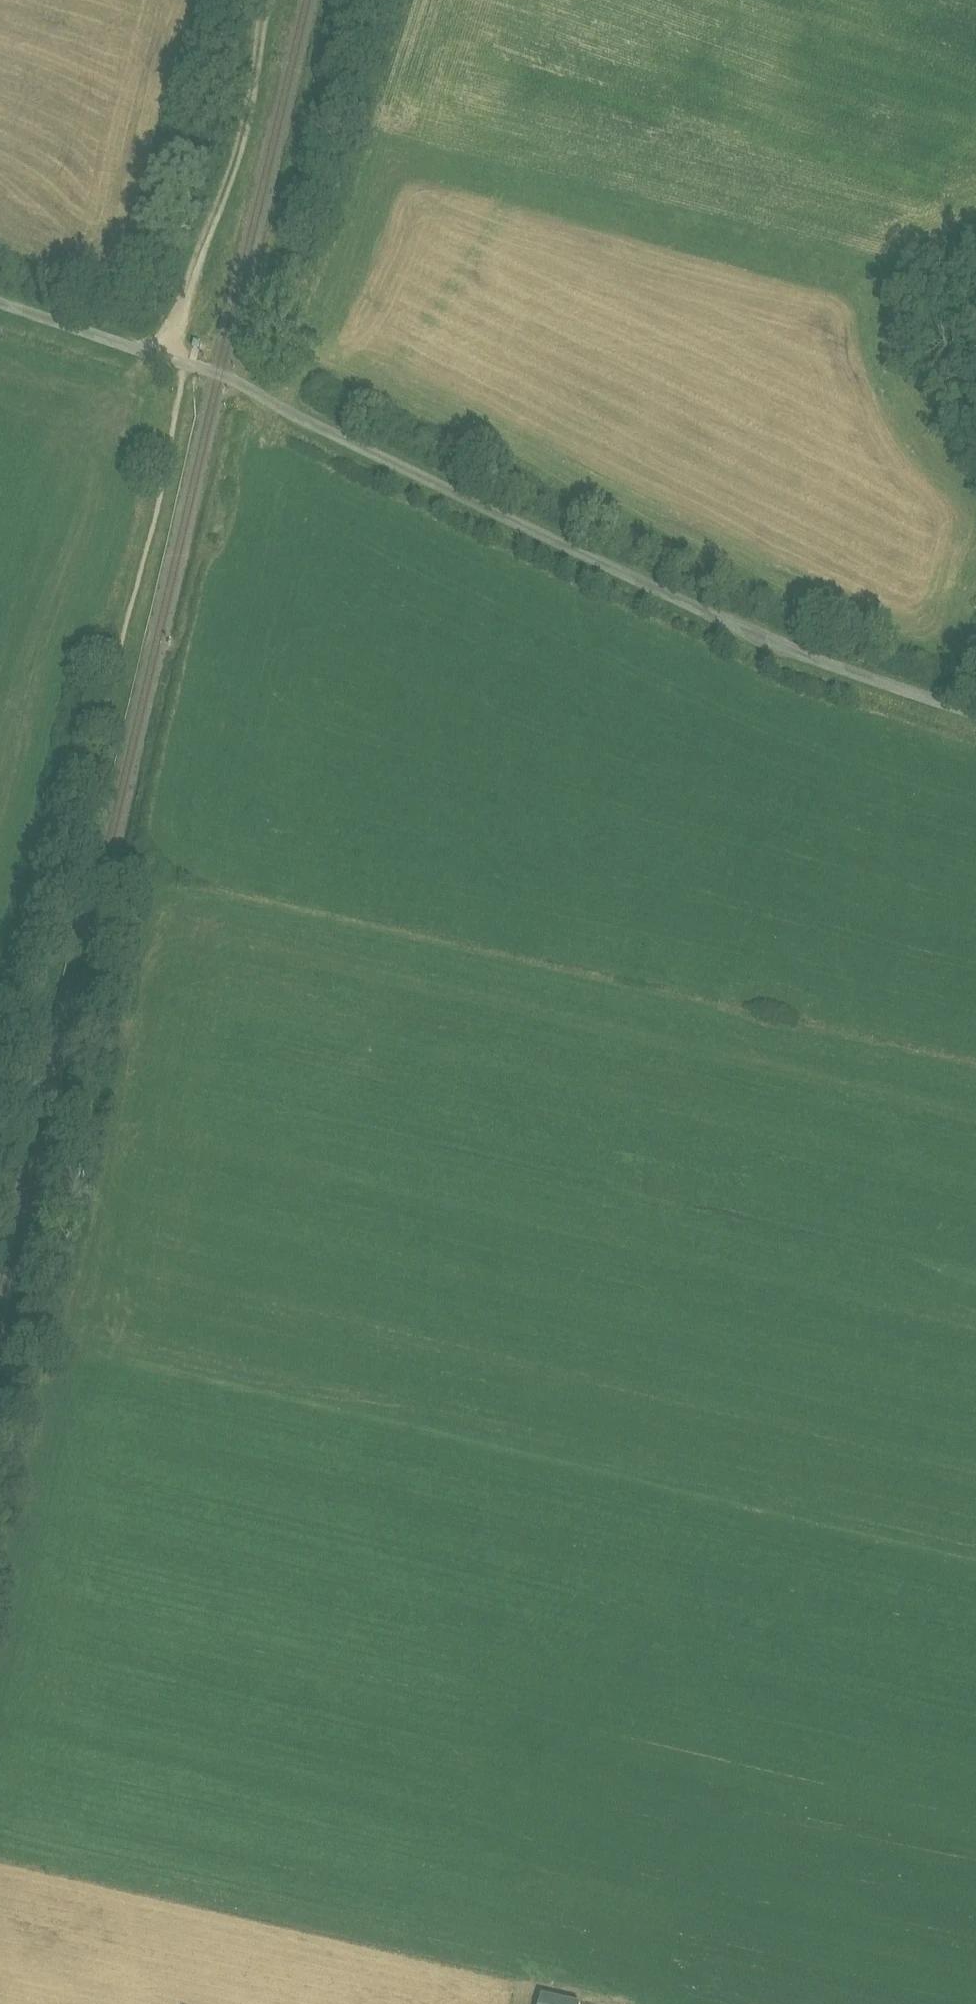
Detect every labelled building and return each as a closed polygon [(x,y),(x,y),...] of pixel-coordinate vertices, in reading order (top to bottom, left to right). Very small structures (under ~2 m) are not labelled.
[(541,2003),(583,2003),(583,2002),(543,1993),(541,2003)]
